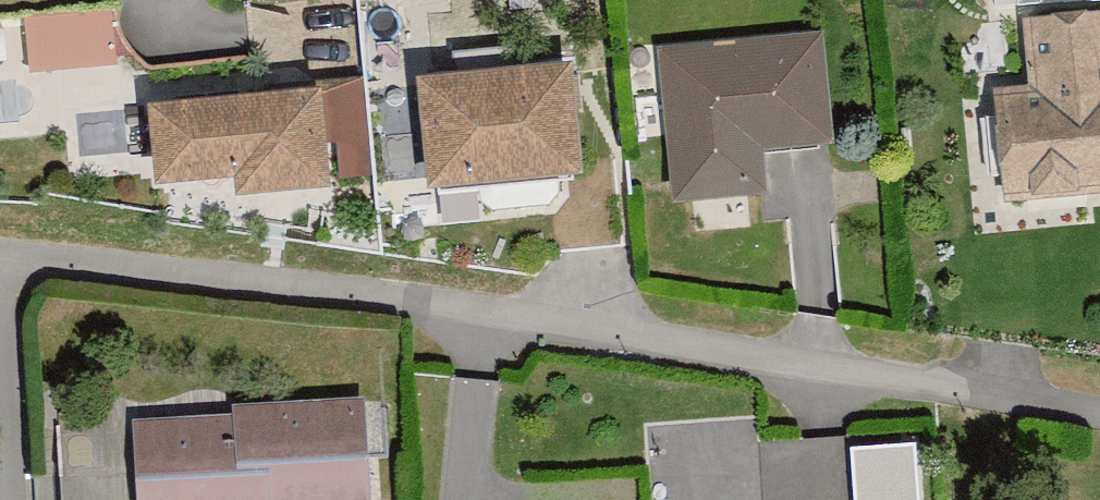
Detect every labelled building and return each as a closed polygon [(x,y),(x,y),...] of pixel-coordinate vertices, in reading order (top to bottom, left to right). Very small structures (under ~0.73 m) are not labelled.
[(27,63),(121,61),(120,2),(26,4),(27,63)] [(1031,30),(1037,100),(994,103),(1003,208),(1099,199),(1099,24),(1031,30)] [(819,45),(660,61),(674,207),(764,198),(760,159),(830,152),(819,45)] [(578,183),(569,79),(417,92),(426,196),(578,183)] [(315,104),(147,117),(152,192),(231,187),(233,204),(322,197),(315,104)] [(133,428),(137,499),(368,499),(363,405),(232,412),(232,423),(133,428)] [(924,438),(854,439),(856,499),(925,499),(924,438)] [(677,444),(472,450),(473,481),(501,480),(502,499),(678,499),(677,444)]
